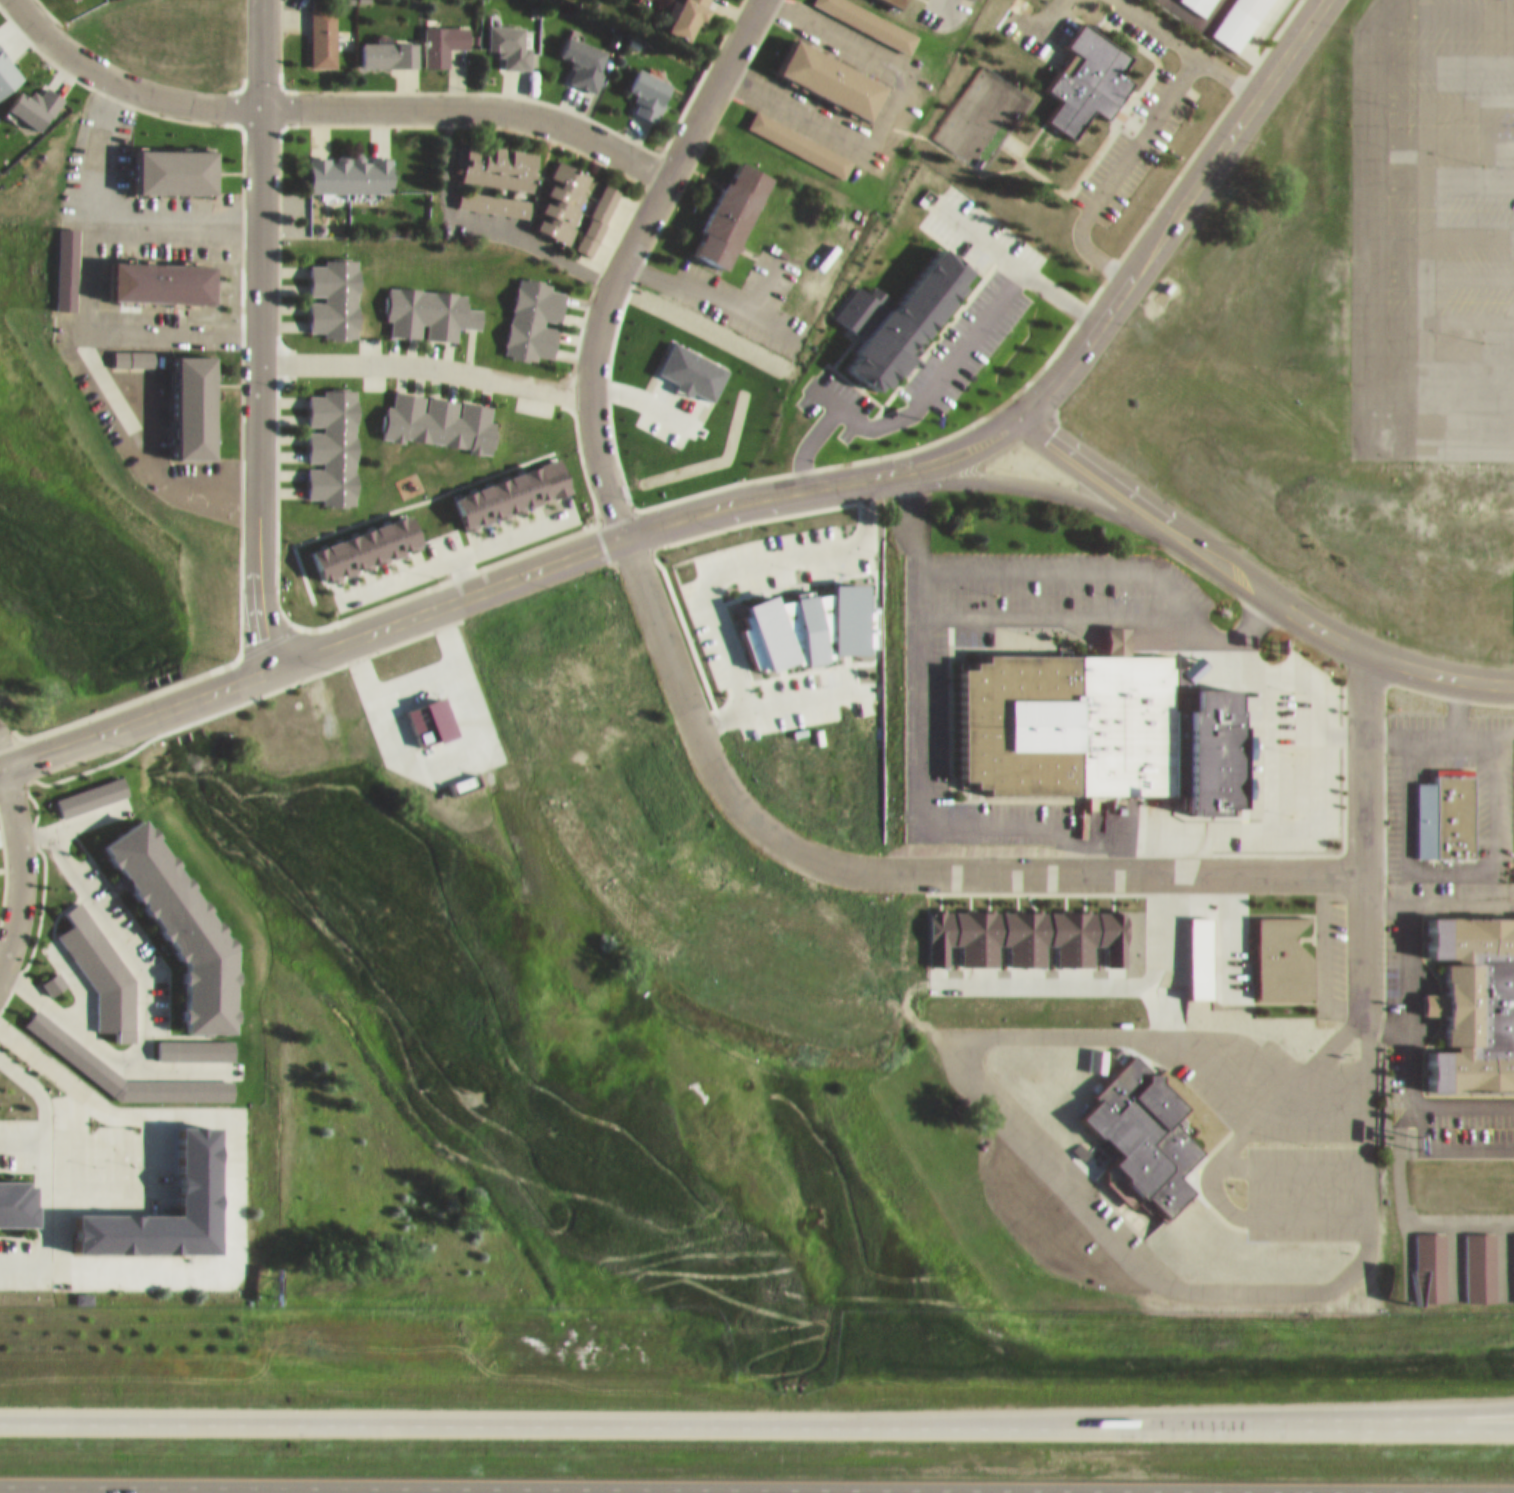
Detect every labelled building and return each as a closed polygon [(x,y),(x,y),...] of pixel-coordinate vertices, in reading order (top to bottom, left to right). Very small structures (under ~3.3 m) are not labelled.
[(337,56),(337,0),(312,0),(312,56),(337,56)] [(694,33),(710,0),(681,0),(671,22),(694,33)] [(867,0),(822,0),(912,43),(921,26),(867,0)] [(1135,46),(1078,8),(1062,33),(1074,41),(1049,80),(1065,90),(1052,111),(1078,128),(1097,98),(1113,109),(1136,73),(1123,64),(1135,46)] [(527,37),(527,15),(490,15),(490,41),(502,41),(502,59),(533,60),(533,37),(527,37)] [(471,38),(471,17),(424,17),(424,59),(450,59),(450,38),(471,38)] [(878,106),(892,71),(786,28),(772,63),(878,106)] [(413,33),(364,33),(364,58),(413,58),(413,33)] [(676,75),(639,59),(630,81),(639,85),(631,101),(659,113),(676,75)] [(464,173),(536,182),(541,143),(494,137),(494,136),(469,133),(464,173)] [(221,142),(143,140),(143,184),(221,185),(221,142)] [(395,183),(395,147),(311,147),(311,183),(395,183)] [(734,260),(776,167),(738,150),(695,242),(734,260)] [(570,233),(593,163),(559,152),(536,222),(570,233)] [(622,180),(606,173),(577,241),(593,248),(622,180)] [(496,206),(531,206),(531,190),(496,190),(496,206)] [(56,300),(78,300),(79,219),(57,218),(56,300)] [(833,307),(854,280),(866,289),(871,281),(881,288),(874,297),(882,303),(933,237),(960,258),(900,337),(907,342),(891,362),(884,356),(867,378),(836,354),(858,326),(833,307)] [(310,327),(360,327),(360,249),(325,249),(325,255),(310,255),(310,327)] [(220,256),(119,253),(118,291),(218,294),(220,256)] [(505,344),(554,353),(561,316),(562,316),(568,283),(553,280),(554,273),(518,266),(505,344)] [(468,283),(388,278),(386,312),(392,312),(391,326),(458,330),(459,317),(483,318),(484,298),(468,297),(468,283)] [(220,346),(182,346),(183,450),(220,450),(220,346)] [(358,379),(324,379),(324,385),(308,385),(308,495),(359,495),(358,379)] [(386,429),(492,444),(498,396),(392,382),(386,429)] [(576,486),(565,451),(454,485),(464,519),(576,486)] [(312,542),(319,562),(323,561),(327,572),(428,538),(417,506),(312,542)] [(956,776),(979,776),(984,786),(1182,787),(1186,721),(1190,719),(1190,787),(1202,787),(1202,806),(1241,807),(1241,801),(1252,801),(1253,681),(1197,680),(1191,682),(1177,681),(1177,645),(1131,645),(1132,624),(1129,618),(1110,618),(1110,646),(993,645),(993,653),(980,653),(980,660),(967,659),(967,666),(957,672),(956,776)] [(1406,846),(1468,846),(1468,764),(1429,764),(1429,771),(1406,771),(1406,846)] [(1191,1008),(1253,1007),(1253,996),(1251,996),(1249,904),(1189,905),(1191,1008)] [(1310,908),(1260,908),(1260,995),(1275,995),(1275,1007),(1314,1007),(1314,997),(1316,997),(1316,981),(1292,981),(1292,961),(1310,961),(1310,908)] [(1513,1083),(1513,1008),(1489,1008),(1489,995),(1500,995),(1500,990),(1513,990),(1513,908),(1424,909),(1424,949),(1442,949),(1443,983),(1426,984),(1426,1007),(1449,1007),(1449,1040),(1425,1040),(1426,1083),(1513,1083)] [(1119,1162),(1111,1154),(1119,1146),(1079,1108),(1096,1090),(1091,1086),(1132,1044),(1152,1063),(1158,1057),(1224,1121),(1178,1167),(1192,1181),(1166,1208),(1144,1186),(1133,1198),(1108,1174),(1119,1162)] [(1417,1224),(1417,1294),(1447,1294),(1447,1224),(1417,1224)] [(1496,1224),(1466,1224),(1467,1294),(1496,1294),(1496,1224)]
